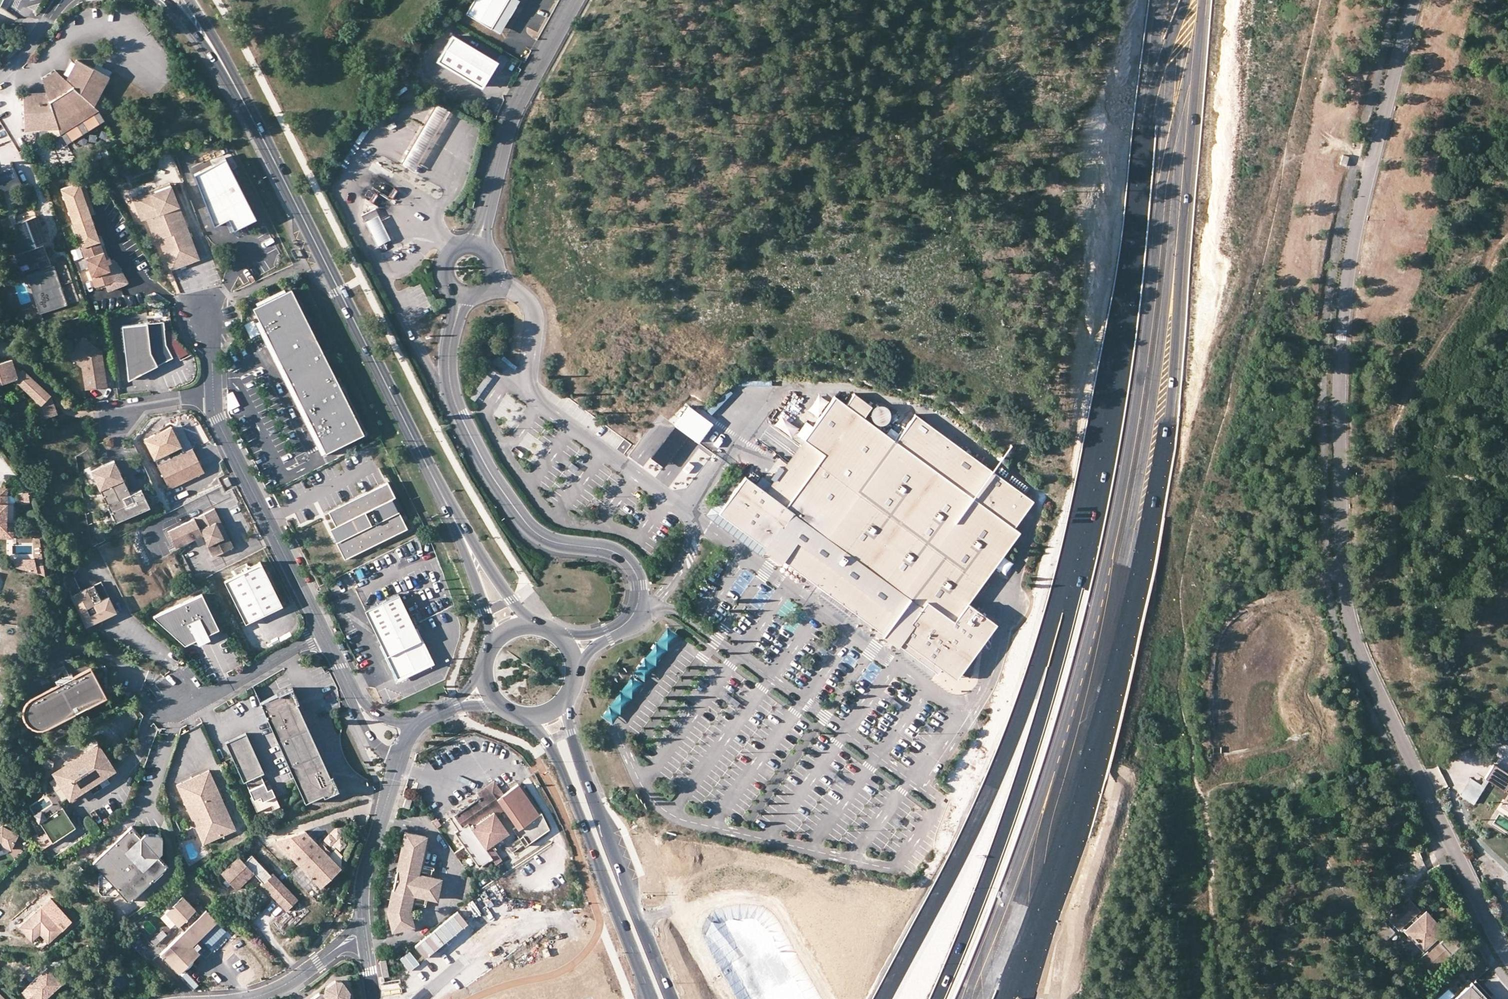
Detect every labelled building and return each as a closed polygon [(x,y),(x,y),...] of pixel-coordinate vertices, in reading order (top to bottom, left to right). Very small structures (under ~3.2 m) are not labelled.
[(508,0),(474,0),(466,13),(491,28),(508,0)] [(518,0),(514,0),(513,3),(508,0),(491,28),(499,32),(518,0)] [(496,61),(452,35),(438,60),(481,86),(496,61)] [(66,80),(46,93),(23,94),(24,124),(36,124),(36,131),(59,130),(57,124),(91,103),(95,107),(110,78),(77,60),(66,80)] [(42,80),(46,93),(66,80),(56,71),(42,80)] [(99,111),(95,107),(91,103),(57,124),(59,130),(60,135),(99,111)] [(400,164),(412,171),(447,111),(435,103),(400,164)] [(395,126),(392,122),(386,126),(388,130),(389,129),(395,126)] [(14,150),(11,140),(0,143),(0,166),(10,163),(7,152),(14,150)] [(225,158),(194,173),(213,225),(228,217),(233,229),(255,218),(225,158)] [(20,183),(12,165),(0,170),(0,188),(1,191),(20,183)] [(82,180),(79,181),(89,210),(93,209),(82,180)] [(78,237),(96,230),(89,210),(79,181),(60,187),(78,237)] [(165,188),(164,185),(138,194),(147,218),(155,239),(159,238),(171,269),(180,265),(179,262),(198,255),(171,185),(165,188)] [(142,220),(147,218),(138,194),(133,196),(142,220)] [(363,222),(378,215),(374,209),(360,216),(363,222)] [(389,239),(378,215),(363,222),(375,246),(389,239)] [(36,259),(46,255),(43,245),(46,244),(36,216),(18,222),(24,238),(10,243),(17,263),(26,260),(27,262),(36,259)] [(96,230),(78,237),(79,239),(86,237),(89,243),(99,239),(96,230)] [(79,239),(81,245),(89,243),(86,237),(79,239)] [(95,285),(105,281),(113,278),(105,256),(104,254),(103,249),(99,239),(89,243),(81,245),(83,251),(95,285)] [(96,288),(95,285),(83,251),(72,254),(86,292),(96,288)] [(49,263),(46,255),(36,259),(39,267),(49,263)] [(109,255),(105,256),(113,278),(105,281),(108,288),(128,281),(116,261),(111,260),(109,255)] [(199,258),(198,255),(179,262),(180,265),(199,258)] [(67,305),(53,266),(27,275),(41,314),(67,305)] [(363,435),(290,289),(252,308),(325,454),(363,435)] [(261,334),(254,321),(245,325),(252,339),(261,334)] [(164,322),(122,327),(128,381),(173,358),(166,345),(165,333),(164,322)] [(165,333),(166,345),(173,358),(178,356),(179,359),(187,355),(174,341),(171,333),(165,333)] [(101,350),(83,337),(70,354),(81,362),(86,389),(107,386),(101,350)] [(0,364),(0,385),(14,380),(36,400),(43,420),(57,415),(51,396),(23,370),(21,373),(14,367),(12,360),(0,364)] [(817,415),(827,400),(818,395),(808,410),(817,415)] [(744,477),(718,513),(767,550),(768,548),(786,561),(785,562),(877,630),(878,628),(902,645),(901,648),(936,674),(940,669),(959,674),(970,678),(978,648),(987,619),(967,604),(1019,533),(1013,529),(1033,502),(915,416),(896,443),(863,419),(871,408),(854,396),(846,407),(834,398),(803,440),(824,455),(785,507),(765,493),(744,477)] [(711,422),(688,405),(673,424),(676,427),(688,436),(697,442),(711,422)] [(891,419),(891,417),(891,415),(890,413),(889,412),(888,410),(887,409),(885,408),(883,408),(881,407),(879,408),(877,408),(876,409),(874,411),(873,412),(872,414),(872,416),(872,418),(872,420),(873,422),(874,423),(876,425),(877,426),(879,426),(881,427),(883,426),(885,426),(887,425),(888,424),(889,423),(890,421),(891,419)] [(171,427),(145,440),(170,491),(204,473),(193,450),(184,454),(171,427)] [(688,436),(676,427),(651,459),(664,469),(688,436)] [(803,440),(765,493),(785,507),(824,455),(803,440)] [(664,469),(651,459),(643,470),(656,480),(664,469)] [(114,461),(91,472),(115,524),(149,508),(141,490),(130,495),(114,461)] [(391,500),(384,486),(325,515),(332,530),(338,542),(332,546),(340,563),(404,532),(395,514),(391,517),(384,504),(391,500)] [(20,505),(29,504),(28,491),(18,492),(20,505)] [(213,510),(209,512),(228,551),(232,549),(213,510)] [(209,512),(167,533),(175,549),(201,536),(212,559),(228,551),(209,512)] [(12,521),(5,521),(4,529),(1,529),(1,537),(12,537),(12,521)] [(338,542),(332,530),(325,533),(332,546),(338,542)] [(767,550),(785,562),(786,561),(768,548),(767,550)] [(261,565),(225,583),(246,626),(282,608),(261,565)] [(73,577),(67,580),(70,597),(85,628),(116,613),(108,598),(101,602),(94,587),(81,593),(73,577)] [(218,629),(201,595),(153,618),(184,646),(197,640),(190,625),(198,620),(205,636),(218,629)] [(398,596),(364,612),(379,643),(413,628),(398,596)] [(987,619),(978,648),(996,625),(987,619)] [(208,640),(205,636),(198,620),(190,625),(197,640),(199,644),(208,640)] [(431,663),(413,628),(379,643),(397,680),(431,663)] [(877,630),(901,648),(902,645),(878,628),(877,630)] [(674,641),(662,632),(608,710),(618,717),(674,641)] [(104,695),(89,667),(28,699),(26,701),(24,703),(22,706),(22,709),(21,711),(22,714),(22,718),(24,720),(25,722),(28,725),(30,726),(34,728),(36,728),(40,728),(42,727),(104,695)] [(955,680),(959,674),(940,669),(955,680)] [(293,689),(260,704),(279,747),(308,730),(297,705),(299,704),(293,689)] [(329,778),(308,730),(279,747),(304,804),(322,796),(323,799),(339,792),(332,776),(329,778)] [(246,734),(225,743),(238,771),(257,760),(246,734)] [(97,744),(53,773),(69,798),(114,769),(97,744)] [(42,756),(42,768),(52,769),(53,762),(42,756)] [(263,774),(257,760),(238,771),(243,783),(245,783),(251,798),(250,798),(256,813),(270,806),(272,811),(279,807),(271,789),(266,791),(260,776),(263,774)] [(1494,764),(1485,778),(1488,780),(1506,791),(1507,789),(1507,790),(1507,773),(1494,764)] [(176,785),(188,813),(190,812),(192,816),(190,817),(195,829),(202,826),(204,830),(218,832),(220,836),(235,830),(208,771),(176,785)] [(1473,803),(1484,787),(1480,785),(1471,779),(1461,795),(1473,803)] [(493,783),(476,795),(480,799),(490,792),(496,801),(503,796),(493,783)] [(496,801),(504,812),(515,829),(512,831),(524,849),(528,846),(526,844),(534,839),(535,841),(549,832),(541,815),(538,817),(517,787),(505,795),(503,796),(496,801)] [(478,870),(491,861),(484,850),(489,846),(507,834),(495,818),(504,812),(496,801),(490,792),(480,799),(476,795),(469,800),(472,805),(453,818),(461,829),(453,834),(478,870)] [(412,801),(406,799),(403,808),(409,810),(412,801)] [(40,822),(53,842),(76,827),(63,807),(40,822)] [(1,844),(11,849),(18,834),(3,826),(0,827),(0,844),(1,844)] [(142,836),(132,826),(129,828),(119,837),(93,862),(103,872),(120,891),(129,901),(168,865),(159,855),(163,851),(163,837),(160,833),(145,833),(142,836)] [(202,844),(220,836),(218,832),(204,830),(202,826),(195,829),(202,844)] [(304,832),(274,841),(319,888),(339,868),(304,832)] [(401,845),(422,849),(425,837),(404,832),(401,845)] [(426,845),(423,844),(422,849),(419,862),(416,874),(419,875),(421,867),(426,845)] [(398,857),(419,862),(422,849),(401,845),(398,857)] [(500,862),(489,846),(484,850),(491,861),(495,866),(500,862)] [(73,850),(63,857),(74,870),(83,863),(73,850)] [(238,857),(221,874),(235,889),(252,873),(262,883),(260,885),(285,910),(297,899),(272,874),(270,876),(251,855),(243,863),(238,857)] [(395,869),(416,874),(419,862),(398,857),(395,869)] [(1318,870),(1326,865),(1321,858),(1313,863),(1318,870)] [(416,874),(395,869),(391,889),(411,894),(415,895),(413,903),(422,905),(424,897),(436,900),(440,880),(429,877),(431,869),(421,867),(419,875),(416,874)] [(120,891),(103,872),(99,876),(98,890),(102,894),(116,894),(120,891)] [(388,902),(408,907),(411,894),(391,889),(388,902)] [(182,897),(165,913),(178,927),(180,926),(184,931),(161,954),(180,973),(198,956),(191,949),(198,941),(218,921),(206,910),(200,915),(182,897)] [(1408,897),(1386,917),(1390,921),(1394,926),(1398,930),(1410,919),(1412,921),(1403,929),(1422,949),(1430,942),(1433,945),(1417,960),(1428,972),(1443,958),(1440,955),(1446,950),(1449,952),(1460,942),(1449,930),(1437,942),(1434,939),(1444,929),(1424,909),(1417,916),(1415,914),(1420,909),(1408,897)] [(386,911),(390,931),(411,926),(410,919),(408,911),(408,907),(388,902),(386,911)] [(19,927),(29,938),(38,931),(40,933),(48,942),(62,930),(41,907),(19,927)] [(218,921),(198,941),(206,949),(226,929),(218,921)] [(1390,921),(1387,924),(1385,921),(1377,928),(1387,939),(1395,932),(1391,928),(1394,926),(1390,921)] [(1387,939),(1377,928),(1373,931),(1383,942),(1387,939)] [(32,941),(40,933),(38,931),(29,938),(32,941)] [(22,991),(29,998),(43,998),(60,982),(47,967),(27,985),(29,986),(22,991)] [(1475,980),(1473,983),(1471,982),(1458,995),(1462,998),(1493,998),(1475,980)] [(307,998),(347,998),(348,992),(341,982),(335,981),(324,987),(323,994),(317,992),(307,998)] [(1437,996),(1439,998),(1448,998),(1453,994),(1447,987),(1437,996)]
